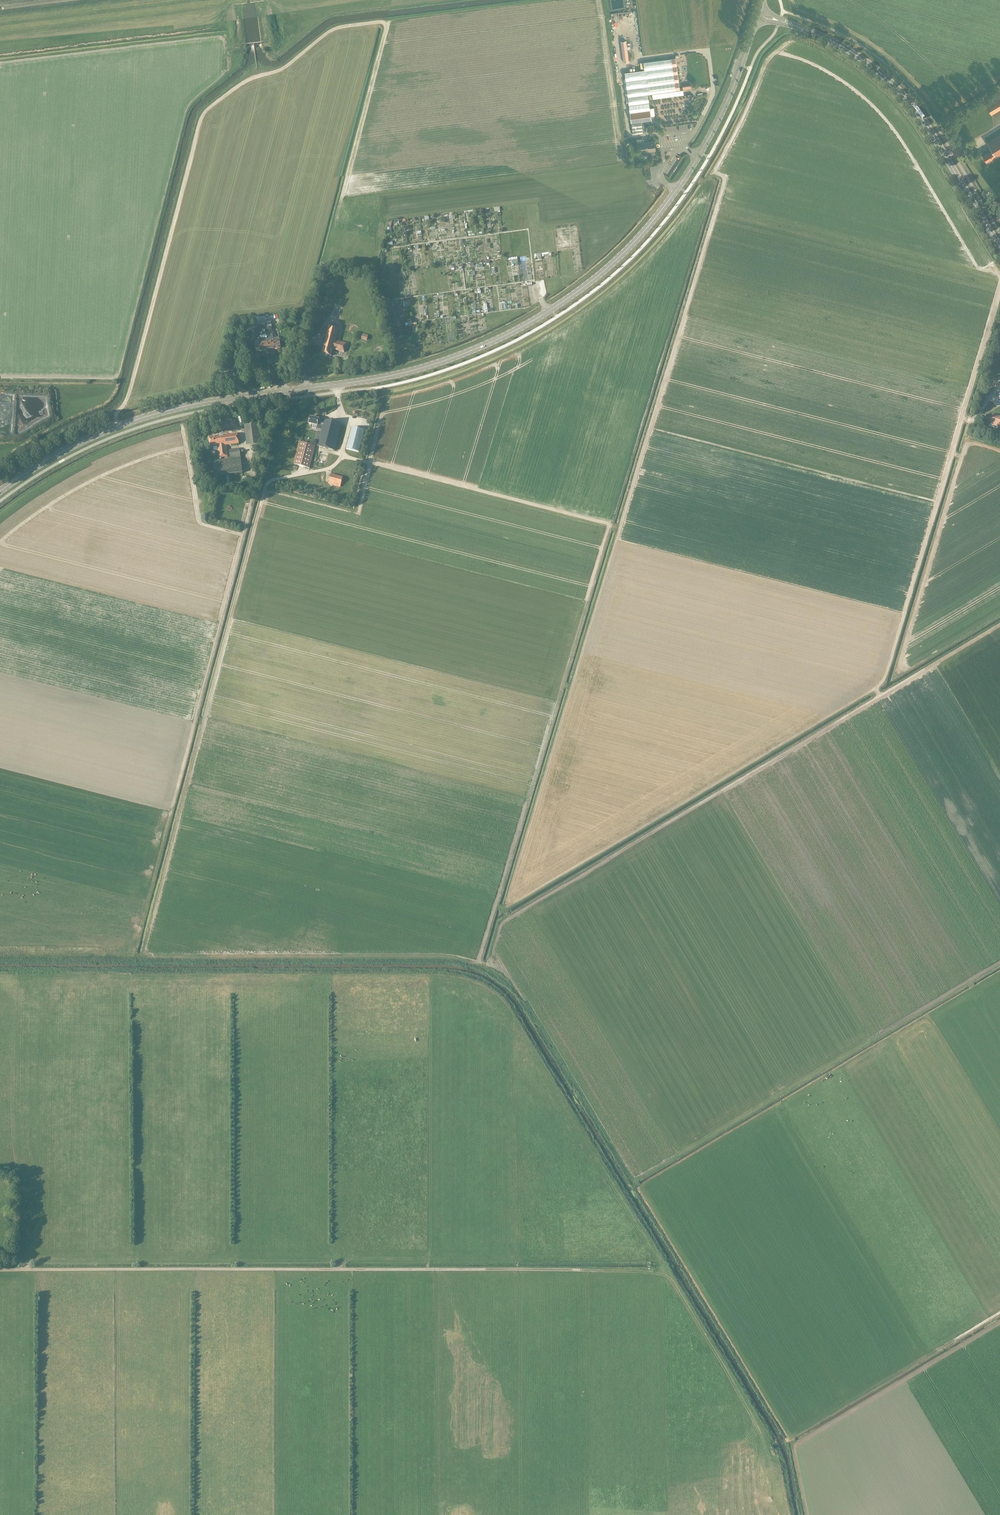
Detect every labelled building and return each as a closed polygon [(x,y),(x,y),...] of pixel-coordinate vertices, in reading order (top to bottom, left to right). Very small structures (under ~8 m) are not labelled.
[(644,70),(625,72),(633,134),(643,132),(642,123),(644,122),(644,121),(651,120),(648,94),(680,90),(675,58),(643,62),(644,70)] [(999,109),(999,98),(999,97),(986,106),(991,115),(999,109)] [(999,155),(999,135),(987,142),(992,151),(990,152),(990,151),(982,156),(986,162),(994,158),(994,157),(995,156),(996,158),(999,155)] [(655,146),(654,141),(644,142),(643,139),(637,140),(637,145),(641,145),(642,151),(648,151),(649,155),(655,154),(655,150),(654,146),(655,146)] [(341,314),(343,306),(335,303),(332,312),(341,314)] [(321,353),(331,356),(333,349),(344,352),(346,343),(335,341),(338,328),(329,326),(321,353)] [(262,351),(261,339),(260,339),(260,338),(253,339),(254,344),(252,345),(252,348),(255,348),(256,351),(262,351)] [(999,427),(999,417),(992,414),(989,424),(999,427)] [(324,421),(310,417),(308,423),(313,425),(312,428),(316,429),(316,430),(321,432),(324,421)] [(324,420),(324,421),(321,432),(317,446),(334,450),(341,425),(324,420)] [(245,426),(247,446),(262,444),(259,424),(245,426)] [(352,427),(346,449),(358,452),(364,431),(352,427)] [(226,445),(239,444),(237,434),(209,437),(211,447),(217,446),(219,458),(228,456),(226,445)] [(299,442),(293,465),(309,469),(315,446),(299,442)] [(230,459),(212,461),(214,476),(242,473),(239,449),(229,450),(230,459)] [(340,487),(343,477),(331,474),(328,484),(340,487)]
